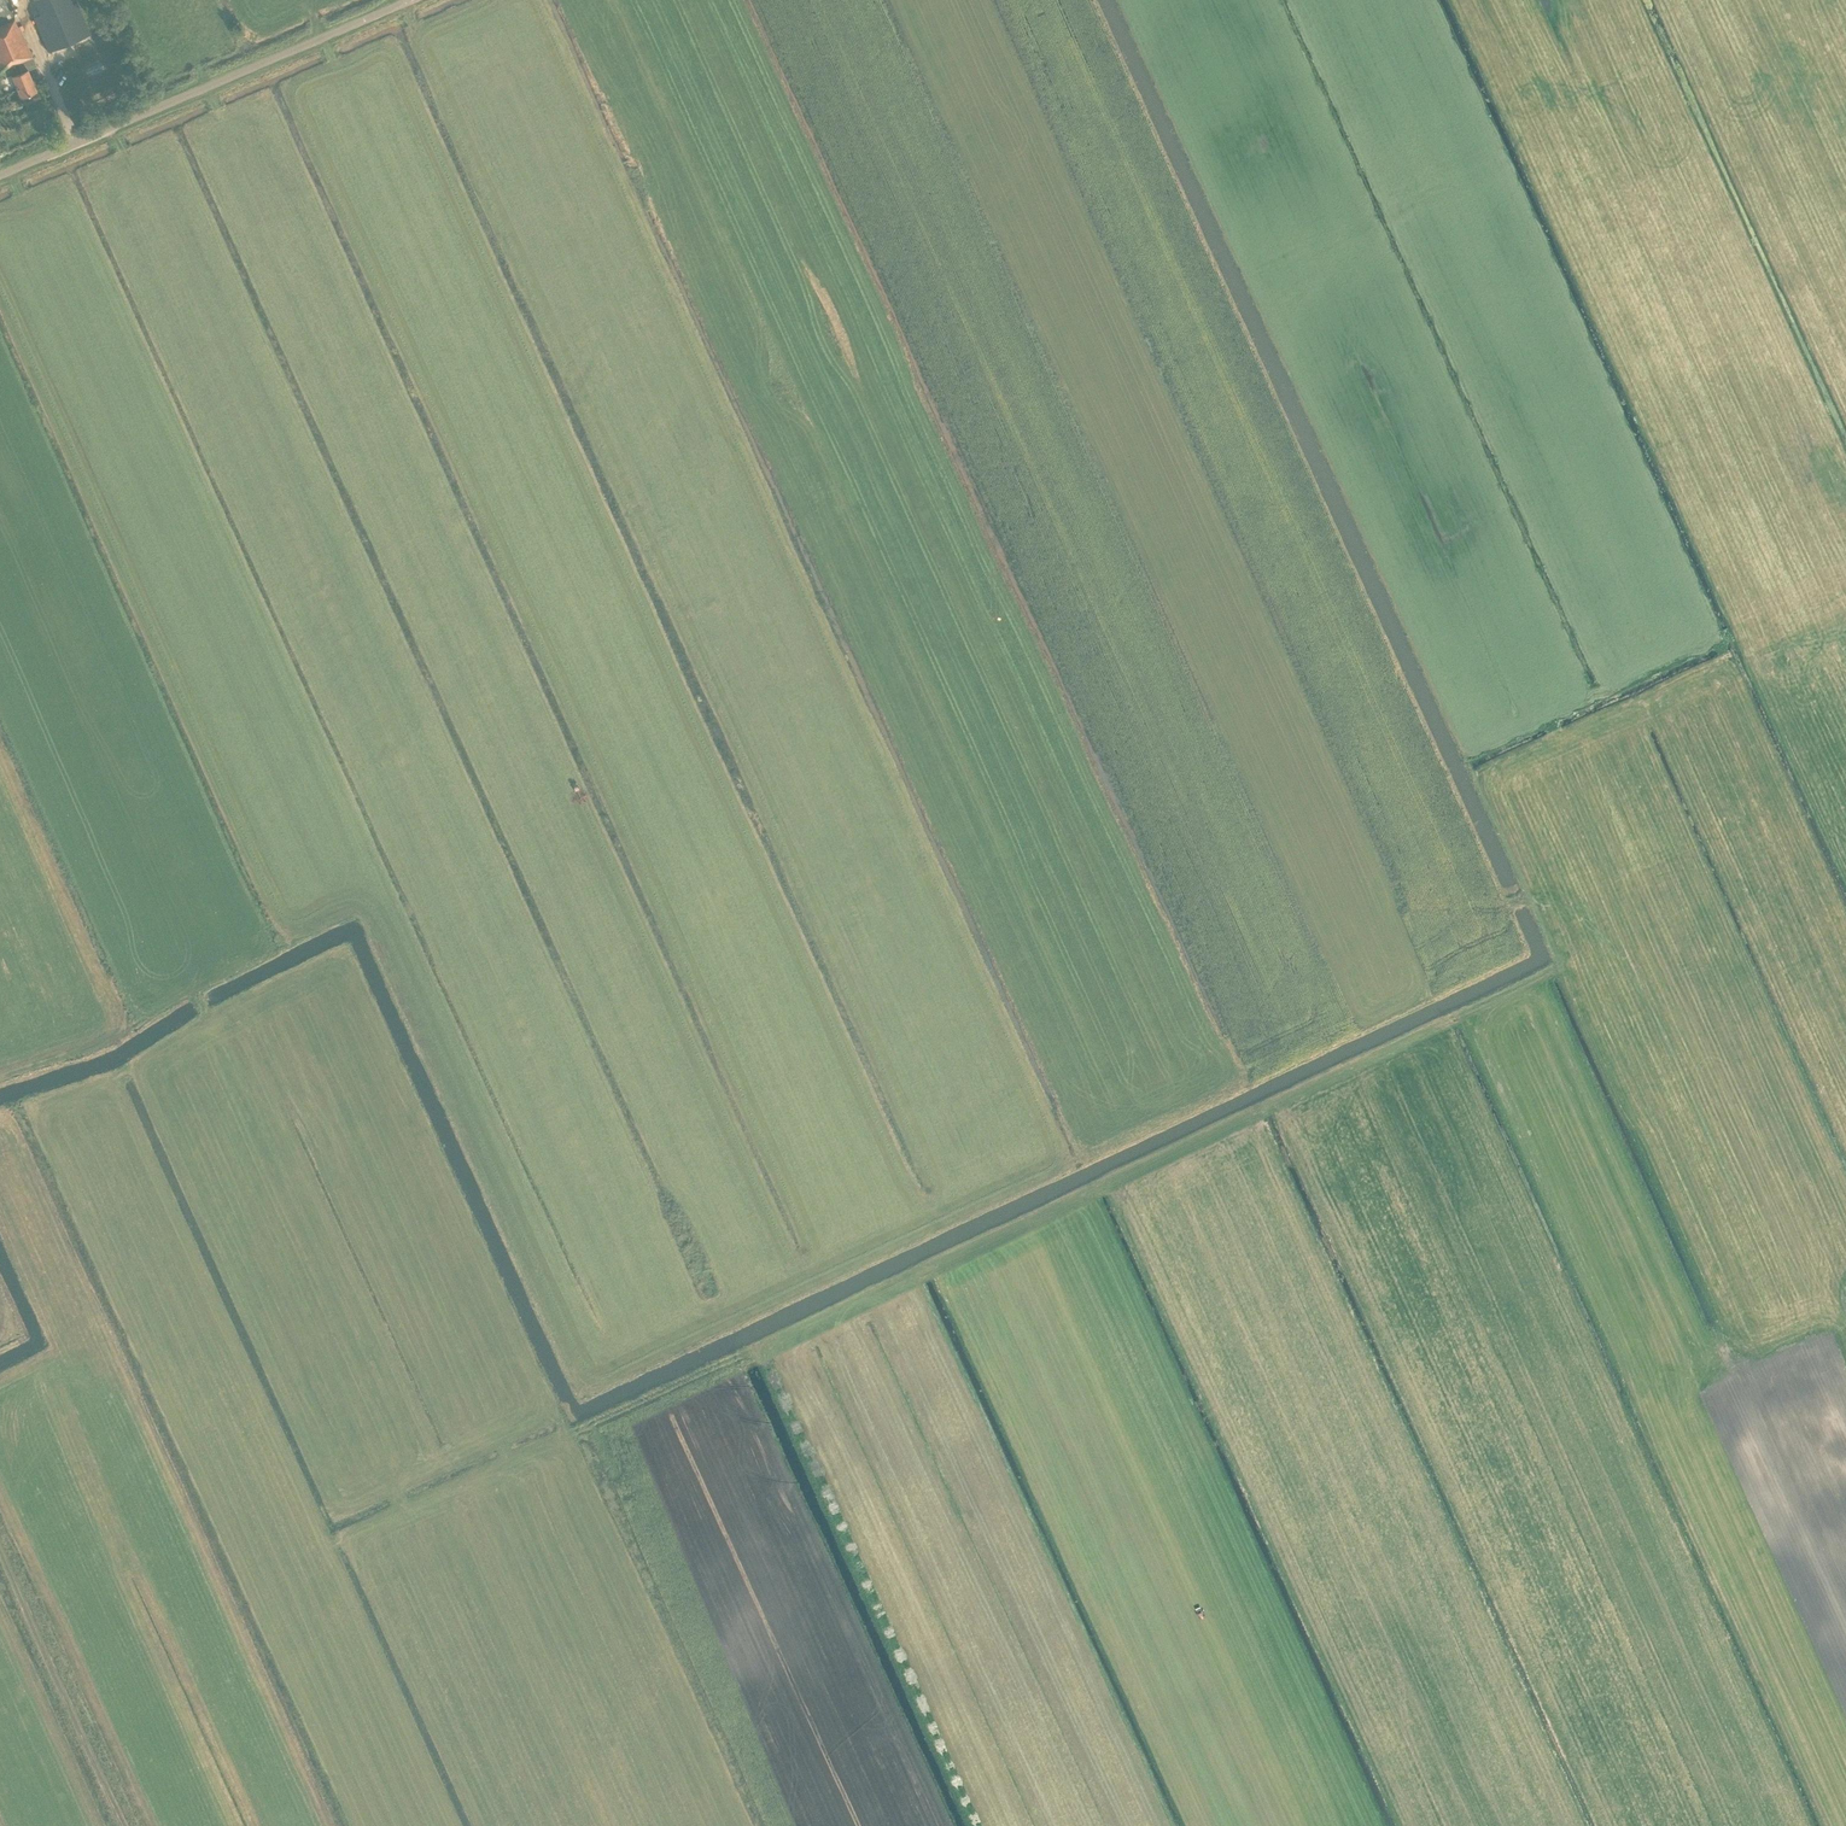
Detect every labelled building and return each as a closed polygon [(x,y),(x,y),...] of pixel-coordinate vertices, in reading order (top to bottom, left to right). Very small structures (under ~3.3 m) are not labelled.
[(8,0),(0,0),(0,13),(10,8),(12,8),(8,0)] [(34,17),(48,50),(77,38),(64,5),(34,17)] [(0,13),(0,71),(0,70),(9,67),(12,75),(21,97),(36,90),(27,69),(23,61),(32,57),(19,26),(18,26),(10,8),(0,13)]
